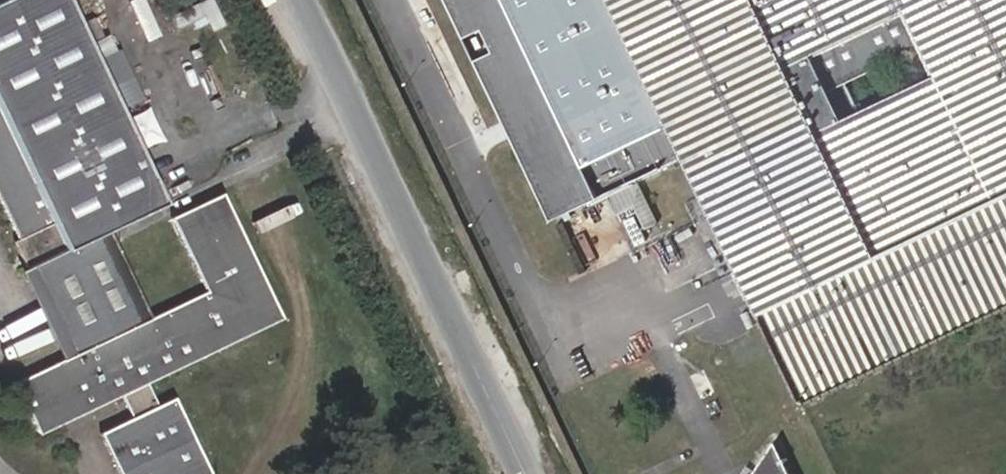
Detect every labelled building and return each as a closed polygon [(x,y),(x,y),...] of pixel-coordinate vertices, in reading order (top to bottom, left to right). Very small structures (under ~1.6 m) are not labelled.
[(65,252),(108,231),(109,231),(109,232),(165,205),(68,0),(3,0),(0,1),(0,114),(65,252)] [(547,220),(683,154),(801,399),(806,397),(807,401),(1005,305),(1005,0),(441,0),(547,220)] [(0,114),(0,202),(19,241),(14,244),(27,270),(31,267),(74,355),(63,360),(15,384),(40,434),(121,396),(132,419),(100,434),(119,473),(211,473),(175,398),(159,405),(148,383),(283,318),(223,193),(172,219),(206,291),(151,318),(109,232),(109,231),(108,231),(65,252),(0,114)] [(31,267),(27,270),(21,272),(63,360),(74,355),(31,267)] [(774,441),(752,473),(790,473),(774,441)]
